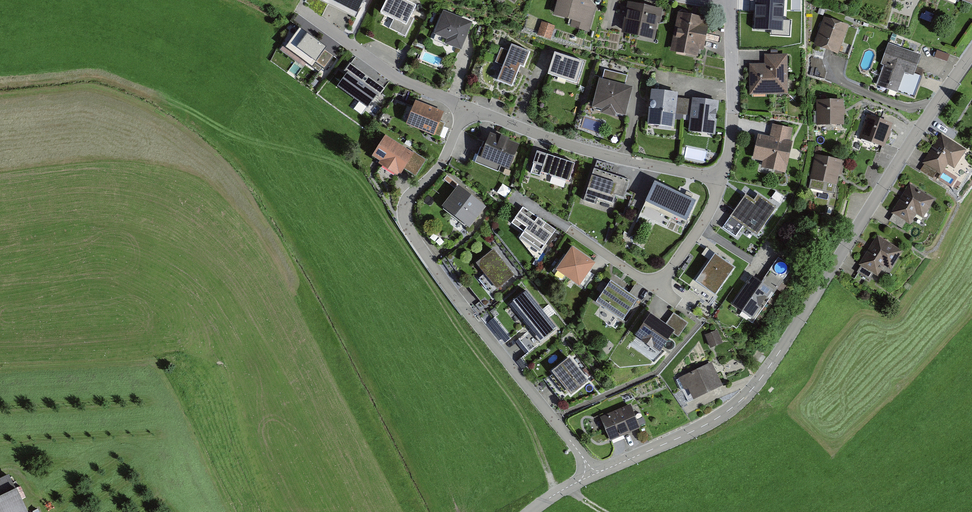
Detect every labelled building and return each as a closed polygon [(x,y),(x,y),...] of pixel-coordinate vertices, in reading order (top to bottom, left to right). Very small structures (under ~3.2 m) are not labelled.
[(381,14),(393,20),(389,29),(405,37),(414,20),(410,18),(416,7),(401,0),(388,0),(381,14)] [(557,17),(572,21),(570,25),(588,31),(596,2),(592,1),(592,0),(562,0),(557,17)] [(753,11),(758,12),(757,32),(784,33),(785,0),(754,0),(753,11)] [(664,8),(632,2),(625,35),(657,42),(664,8)] [(471,25),(444,14),(436,35),(449,41),(447,45),(461,51),(471,25)] [(711,19),(681,14),(674,53),(705,58),(711,19)] [(851,25),(829,18),(820,45),(842,53),(851,25)] [(554,25),(542,21),(537,35),(550,39),(554,25)] [(306,37),(298,32),(285,51),(313,69),(314,67),(323,73),(333,57),(326,52),(328,49),(307,35),(306,37)] [(513,53),(505,50),(500,61),(507,64),(500,81),(514,87),(522,66),(529,69),(535,54),(515,46),(513,53)] [(926,59),(893,46),(884,67),(888,68),(881,87),(901,95),(902,92),(918,98),(925,78),(920,76),(926,59)] [(587,64),(558,54),(551,74),(580,84),(587,64)] [(767,65),(754,66),(754,96),(792,95),(792,54),(767,54),(767,65)] [(337,81),(368,104),(382,86),(351,63),(337,81)] [(628,76),(605,70),(595,108),(604,111),(603,115),(614,117),(615,114),(624,116),(631,89),(625,88),(628,76)] [(679,94),(653,91),(649,126),(675,129),(677,114),(691,115),(689,134),(715,137),(719,102),(693,99),(692,102),(679,100),(679,94)] [(447,113),(418,102),(410,125),(439,136),(447,113)] [(847,103),(821,103),(821,127),(847,127),(847,103)] [(896,125),(869,116),(861,140),(887,149),(896,125)] [(774,139),(763,136),(757,159),(770,162),(768,170),(793,176),(800,145),(796,144),(799,132),(777,126),(774,139)] [(966,148),(945,134),(920,170),(933,179),(938,171),(942,174),(948,165),(954,168),(966,148)] [(523,145),(494,135),(489,149),(485,148),(479,164),(503,172),(505,166),(515,169),(523,145)] [(427,162),(391,138),(378,158),(406,177),(410,170),(418,175),(427,162)] [(579,165),(543,154),(537,171),(573,183),(579,165)] [(849,163),(819,157),(814,180),(844,186),(849,163)] [(632,179),(596,170),(590,194),(618,202),(620,196),(627,198),(632,179)] [(701,199),(659,182),(650,205),(693,222),(701,199)] [(940,198),(914,182),(895,213),(914,225),(920,215),(927,219),(940,198)] [(489,208),(462,187),(446,207),(473,229),(489,208)] [(752,198),(736,217),(761,237),(782,211),(765,197),(759,203),(752,198)] [(558,231),(527,210),(517,225),(529,234),(524,241),(543,253),(558,231)] [(908,251),(883,235),(864,265),(883,277),(889,267),(895,271),(908,251)] [(599,262),(576,248),(562,272),(585,286),(599,262)] [(519,276),(495,250),(475,267),(499,294),(519,276)] [(735,268),(715,253),(695,281),(715,295),(735,268)] [(780,293),(757,278),(738,306),(761,321),(780,293)] [(643,302),(616,283),(602,303),(628,322),(643,302)] [(562,331),(532,292),(515,305),(545,343),(562,331)] [(670,326),(652,314),(639,335),(664,351),(676,332),(684,337),(691,326),(677,316),(670,326)] [(717,330),(705,335),(710,348),(723,342),(717,330)] [(593,384),(574,359),(557,372),(576,397),(593,384)] [(711,361),(677,377),(683,389),(687,387),(693,400),(723,387),(711,361)] [(628,404),(600,417),(611,440),(640,427),(628,404)] [(0,482),(0,511),(34,511),(16,474),(0,482)]
